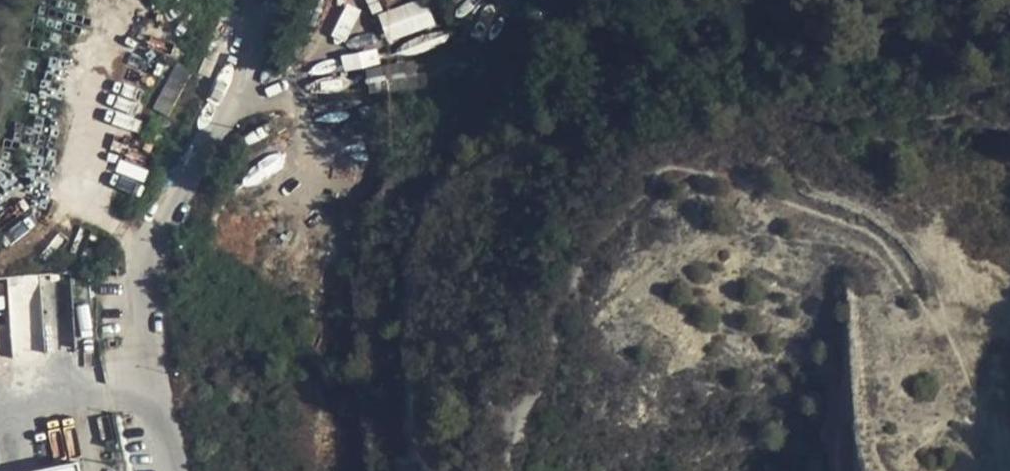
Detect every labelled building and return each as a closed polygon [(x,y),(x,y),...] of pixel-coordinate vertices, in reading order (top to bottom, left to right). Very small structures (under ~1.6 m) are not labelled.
[(431,27),(423,0),(419,0),(379,12),(387,40),(431,27)] [(192,71),(177,63),(176,64),(153,108),(168,116),(192,71)] [(78,463),(38,470),(80,470),(78,463)]
